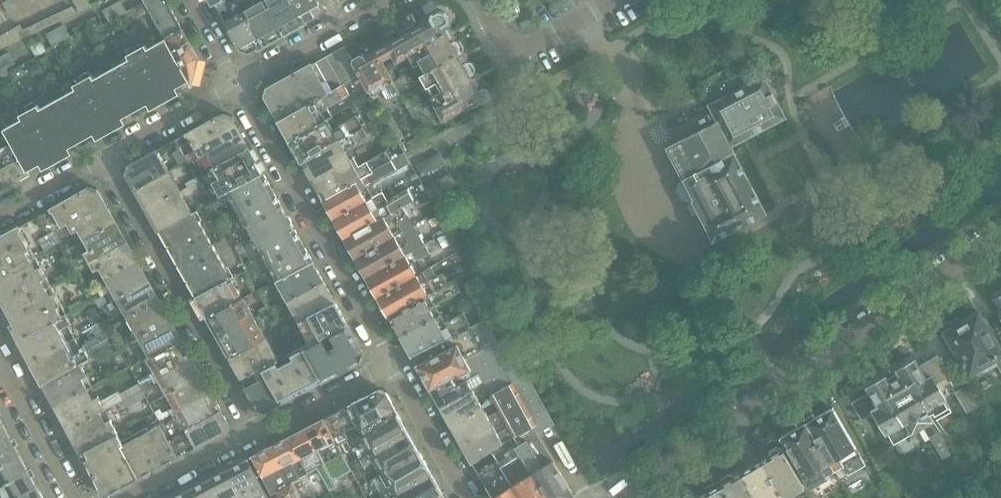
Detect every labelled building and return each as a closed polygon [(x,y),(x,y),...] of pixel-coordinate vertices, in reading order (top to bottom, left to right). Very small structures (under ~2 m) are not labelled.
[(3,3),(9,14),(15,11),(9,0),(8,0),(3,3)] [(15,11),(21,7),(17,0),(9,0),(15,11)] [(87,0),(76,6),(79,12),(90,7),(87,0)] [(120,0),(111,5),(118,17),(127,12),(120,0)] [(166,0),(143,0),(150,11),(165,38),(188,80),(191,85),(192,85),(191,85),(198,59),(199,58),(166,0)] [(213,2),(219,13),(226,9),(221,0),(216,0),(213,2)] [(264,45),(284,33),(266,0),(264,0),(255,5),(244,11),(264,45)] [(284,33),(304,22),(292,0),(266,0),(284,33)] [(304,22),(323,12),(317,0),(292,0),(304,22)] [(111,5),(102,10),(108,22),(118,17),(111,5)] [(75,14),(71,7),(62,11),(66,18),(75,14)] [(62,11),(52,16),(56,23),(66,18),(62,11)] [(264,45),(244,11),(224,22),(240,50),(250,53),(264,45)] [(396,61),(408,54),(450,31),(446,23),(447,22),(448,19),(445,12),(439,11),(433,14),(432,18),(433,19),(416,28),(415,27),(412,26),(405,29),(404,33),(405,34),(390,43),(389,42),(385,41),(379,44),(378,48),(379,49),(377,50),(382,61),(393,55),(396,61)] [(52,16),(41,21),(45,28),(56,23),(52,16)] [(41,21),(31,26),(35,33),(45,28),(41,21)] [(63,24),(55,29),(61,40),(70,35),(63,24)] [(13,28),(20,40),(26,37),(22,30),(19,25),(13,28)] [(22,30),(26,37),(35,33),(31,26),(22,30)] [(7,31),(14,43),(20,40),(13,28),(7,31)] [(55,29),(45,34),(52,45),(61,40),(55,29)] [(132,29),(126,33),(131,42),(137,38),(132,29)] [(0,35),(7,46),(14,43),(7,31),(0,35)] [(450,31),(408,54),(415,66),(425,60),(430,70),(463,52),(462,51),(463,50),(464,47),(460,40),(457,39),(456,40),(452,34),(450,31)] [(131,42),(126,33),(120,36),(125,45),(131,42)] [(145,45),(137,49),(154,80),(164,100),(178,93),(175,87),(188,80),(165,38),(147,48),(145,45)] [(47,49),(41,40),(31,46),(36,55),(47,49)] [(359,75),(351,60),(343,46),(269,88),(267,97),(266,97),(279,120),(343,84),(359,75)] [(131,57),(113,67),(136,109),(148,102),(151,108),(164,100),(154,80),(137,49),(129,54),(131,57)] [(388,100),(400,93),(382,61),(377,50),(365,57),(363,53),(351,60),(359,75),(371,96),(382,90),(388,100)] [(0,57),(7,69),(16,64),(9,52),(0,57)] [(467,62),(463,52),(430,70),(420,76),(427,87),(437,81),(442,91),(474,73),(473,72),(475,72),(476,68),(472,62),(469,61),(467,62)] [(79,59),(73,62),(77,71),(83,68),(79,59)] [(77,71),(73,62),(66,65),(71,75),(77,71)] [(42,73),(38,63),(30,66),(34,76),(42,73)] [(735,64),(726,69),(729,76),(739,71),(736,65),(735,64)] [(91,75),(83,80),(100,110),(111,130),(124,122),(121,117),(136,109),(113,67),(94,78),(91,75)] [(442,91),(431,97),(443,119),(479,99),(480,100),(483,101),(490,98),(491,95),(487,89),(484,88),(482,88),(474,73),(442,91)] [(408,82),(405,75),(394,81),(398,88),(408,82)] [(786,118),(764,76),(760,78),(708,105),(717,122),(731,147),(751,137),(786,118)] [(77,87),(59,98),(82,139),(94,132),(97,138),(111,130),(100,110),(83,80),(75,84),(77,87)] [(279,120),(290,140),(326,120),(320,109),(348,93),(343,84),(279,120)] [(25,88),(19,92),(24,102),(30,98),(25,88)] [(24,102),(19,92),(13,95),(18,105),(24,102)] [(416,105),(411,96),(405,99),(410,109),(416,105)] [(40,105),(30,110),(46,139),(57,160),(70,152),(67,147),(82,139),(59,98),(41,108),(40,105)] [(422,116),(416,105),(410,109),(416,120),(422,116)] [(382,115),(377,107),(366,113),(370,121),(382,115)] [(23,118),(4,129),(21,160),(26,169),(40,162),(43,167),(57,160),(46,139),(30,110),(21,114),(23,118)] [(221,114),(175,140),(184,155),(196,149),(238,127),(232,118),(232,117),(221,114)] [(290,140),(301,160),(361,125),(356,116),(333,128),(328,119),(326,120),(290,140)] [(667,148),(674,162),(683,179),(680,181),(678,184),(676,188),(677,192),(680,198),(683,200),(687,202),(691,201),(692,201),(713,241),(766,213),(731,147),(717,122),(667,148)] [(361,125),(301,160),(312,179),(350,157),(344,147),(367,135),(361,125)] [(238,127),(196,149),(200,157),(206,153),(213,165),(248,147),(238,127)] [(426,141),(421,134),(407,142),(400,146),(404,153),(404,154),(405,153),(426,141)] [(211,187),(204,191),(210,200),(225,192),(262,171),(248,147),(213,165),(220,177),(214,181),(218,189),(213,192),(211,187)] [(179,165),(187,161),(180,149),(172,153),(179,165)] [(196,149),(184,155),(188,163),(200,157),(196,149)] [(126,174),(135,189),(168,171),(157,150),(128,166),(125,173),(126,174)] [(350,157),(312,179),(323,198),(391,161),(385,151),(356,167),(350,157)] [(396,170),(410,162),(405,153),(404,154),(404,153),(391,161),(396,170)] [(422,175),(443,163),(444,162),(439,153),(416,166),(422,175)] [(30,175),(26,169),(21,160),(0,171),(0,192),(30,175)] [(391,161),(323,198),(334,218),(372,197),(365,184),(369,181),(376,182),(396,170),(391,161)] [(135,189),(146,210),(180,191),(168,171),(135,189)] [(262,171),(225,192),(275,280),(312,261),(262,171)] [(450,173),(449,174),(442,178),(448,189),(456,184),(450,173)] [(196,177),(184,183),(187,187),(198,181),(196,177)] [(448,189),(442,178),(433,183),(440,194),(448,189)] [(424,188),(430,199),(440,194),(433,183),(424,188)] [(55,230),(70,221),(105,202),(97,190),(97,189),(90,187),(39,216),(48,234),(55,230)] [(146,210),(158,231),(192,213),(180,191),(146,210)] [(402,206),(413,200),(408,191),(389,202),(387,206),(380,210),(372,197),(334,218),(345,238),(402,206)] [(413,200),(402,206),(406,212),(430,199),(426,192),(413,200)] [(209,201),(205,195),(198,199),(201,206),(209,201)] [(115,221),(105,202),(70,221),(75,231),(80,228),(85,238),(115,221)] [(402,206),(345,238),(356,257),(403,231),(397,221),(407,215),(406,212),(402,206)] [(193,212),(192,213),(158,231),(195,298),(230,279),(193,212)] [(61,239),(75,231),(70,221),(55,230),(61,239)] [(126,241),(115,221),(85,238),(92,250),(87,253),(91,261),(126,241)] [(19,227),(0,238),(0,276),(35,256),(19,227)] [(44,251),(62,241),(61,239),(55,230),(48,234),(38,240),(44,251)] [(356,257),(367,277),(424,244),(419,235),(409,241),(403,231),(356,257)] [(438,238),(442,245),(452,240),(447,232),(438,238)] [(126,241),(91,261),(96,270),(101,267),(107,278),(137,261),(126,241)] [(367,277),(378,296),(416,275),(409,263),(415,259),(419,259),(429,254),(424,244),(367,277)] [(0,276),(0,301),(3,307),(6,305),(8,308),(51,284),(35,256),(0,276)] [(65,266),(59,269),(63,276),(76,269),(69,257),(62,261),(65,266)] [(148,280),(137,261),(107,278),(113,290),(108,293),(113,301),(148,280)] [(312,261),(275,280),(276,281),(286,300),(323,280),(312,261)] [(378,296),(389,316),(446,283),(441,273),(432,278),(430,282),(428,283),(422,272),(416,275),(378,296)] [(470,279),(467,272),(455,279),(458,286),(470,279)] [(455,278),(446,283),(389,316),(400,336),(441,315),(435,304),(461,291),(458,286),(455,279),(455,278)] [(195,298),(206,318),(241,299),(230,279),(195,298)] [(159,300),(148,280),(113,301),(116,308),(121,305),(128,318),(159,300)] [(334,300),(323,280),(286,300),(297,320),(334,300)] [(51,284),(8,308),(10,311),(6,313),(14,326),(14,330),(19,339),(67,313),(51,284)] [(108,301),(104,293),(94,298),(99,306),(108,301)] [(206,318),(217,337),(253,317),(242,298),(241,299),(206,318)] [(159,300),(128,318),(135,330),(130,332),(135,340),(171,320),(159,300)] [(346,321),(334,300),(297,320),(309,342),(346,321)] [(268,305),(260,309),(262,314),(271,310),(268,305)] [(102,320),(94,306),(85,311),(93,326),(102,320)] [(463,312),(445,322),(441,315),(400,336),(411,356),(471,326),(463,312)] [(19,339),(30,360),(74,337),(67,325),(72,323),(67,313),(19,339)] [(977,314),(973,315),(973,314),(964,320),(961,323),(957,316),(944,324),(948,331),(946,332),(971,374),(995,361),(1000,370),(1000,352),(977,314)] [(471,326),(411,356),(430,390),(453,379),(456,385),(474,376),(465,359),(469,356),(492,345),(507,338),(494,315),(471,326)] [(217,337),(228,356),(264,337),(253,317),(217,337)] [(287,327),(283,318),(277,321),(278,323),(282,329),(287,327)] [(110,329),(105,320),(91,328),(96,337),(110,329)] [(171,320),(135,340),(138,347),(143,345),(149,358),(182,340),(171,320)] [(309,342),(304,345),(322,381),(361,361),(364,353),(363,353),(346,321),(309,342)] [(278,323),(271,326),(275,333),(282,329),(278,323)] [(30,360),(42,381),(79,362),(80,361),(90,356),(116,341),(110,329),(96,337),(79,347),(74,337),(30,360)] [(228,356),(240,378),(262,366),(276,359),(264,337),(228,356)] [(523,368),(507,338),(492,345),(513,385),(535,425),(549,418),(553,424),(554,424),(537,392),(531,382),(523,368)] [(149,358),(147,359),(155,373),(151,375),(153,379),(192,358),(182,340),(149,358)] [(304,345),(300,341),(290,344),(293,350),(304,345)] [(276,359),(262,366),(281,403),(322,381),(304,345),(293,350),(291,352),(293,356),(279,364),(276,360),(276,359)] [(469,356),(498,411),(503,420),(507,428),(513,439),(510,441),(519,456),(524,463),(545,497),(571,497),(575,496),(553,460),(552,460),(532,428),(535,426),(535,425),(513,385),(492,345),(469,356)] [(896,379),(924,427),(952,411),(945,399),(936,384),(949,376),(937,355),(918,366),(915,360),(898,370),(901,376),(896,379)] [(90,356),(80,361),(82,365),(92,360),(90,356)] [(192,358),(153,379),(155,383),(159,381),(166,394),(202,375),(192,358)] [(92,385),(86,373),(79,362),(42,381),(54,404),(87,387),(92,385)] [(281,403),(262,366),(240,378),(257,408),(257,409),(265,411),(281,403)] [(202,375),(166,394),(174,407),(170,410),(172,414),(212,393),(202,375)] [(924,427),(896,379),(889,383),(885,377),(868,387),(870,392),(852,402),(861,418),(875,410),(895,445),(924,427)] [(430,390),(440,408),(473,391),(475,391),(473,387),(471,388),(468,382),(457,388),(456,385),(453,379),(430,390)] [(152,389),(148,382),(141,386),(142,388),(145,393),(152,389)] [(87,387),(54,404),(67,428),(99,411),(105,408),(121,399),(122,399),(118,391),(100,400),(98,396),(93,398),(87,387)] [(122,399),(121,399),(125,406),(145,395),(141,388),(122,399)] [(970,389),(960,394),(958,396),(968,413),(980,406),(970,389)] [(377,390),(324,418),(336,440),(338,444),(348,438),(344,431),(358,423),(362,431),(397,412),(386,393),(386,392),(378,390),(377,390)] [(440,408),(452,428),(483,410),(473,391),(440,408)] [(175,418),(161,426),(168,439),(222,411),(212,393),(172,414),(175,418)] [(99,411),(67,428),(79,451),(114,432),(117,430),(111,419),(105,408),(99,411)] [(833,408),(807,423),(830,463),(836,473),(840,479),(865,464),(833,408)] [(160,421),(172,414),(170,410),(162,414),(160,409),(155,411),(160,421)] [(452,428),(462,446),(493,428),(492,426),(503,420),(498,411),(487,417),(483,410),(452,428)] [(222,411),(168,439),(177,457),(226,431),(227,431),(229,424),(228,424),(222,411)] [(369,444),(357,450),(361,458),(407,431),(397,412),(362,431),(369,444)] [(306,428),(322,458),(325,463),(343,453),(338,444),(336,440),(324,418),(306,428)] [(0,419),(0,497),(43,497),(0,419)] [(807,423),(780,438),(805,478),(811,488),(836,473),(830,463),(807,423)] [(114,432),(79,451),(81,454),(85,460),(101,491),(99,493),(100,495),(107,497),(110,496),(108,493),(137,478),(137,479),(143,475),(145,476),(146,477),(148,477),(149,476),(150,475),(150,473),(150,472),(164,464),(165,465),(167,466),(168,466),(170,465),(171,464),(171,462),(171,461),(177,457),(168,439),(161,426),(160,425),(149,431),(147,427),(120,442),(114,432)] [(306,428),(289,437),(300,460),(307,473),(318,467),(326,482),(351,468),(343,453),(325,463),(322,458),(306,428)] [(462,446),(471,463),(490,453),(510,441),(513,439),(507,428),(496,434),(493,428),(462,446)] [(407,431),(361,458),(366,466),(373,479),(384,472),(418,451),(407,431)] [(951,455),(938,432),(929,437),(943,460),(951,455)] [(271,447),(287,476),(290,482),(293,481),(293,482),(307,473),(300,460),(289,437),(271,447)] [(250,458),(262,479),(272,497),(302,497),(293,482),(293,481),(290,482),(287,476),(271,447),(250,458)] [(783,497),(797,497),(807,493),(782,448),(777,447),(776,447),(769,451),(768,456),(761,460),(761,461),(783,497)] [(384,472),(373,479),(384,497),(430,472),(419,451),(418,451),(384,472)] [(485,486),(492,497),(518,497),(511,487),(500,468),(490,453),(471,463),(485,486)] [(524,463),(519,456),(500,468),(511,487),(518,497),(545,497),(524,463)] [(227,469),(242,497),(268,497),(248,459),(227,469)] [(761,461),(741,472),(757,497),(783,497),(761,461)] [(208,479),(218,497),(242,497),(227,469),(208,479)] [(430,472),(384,497),(433,497),(442,493),(441,493),(442,492),(430,472)] [(729,497),(757,497),(741,472),(734,476),(729,474),(722,479),(720,484),(729,497)] [(189,490),(193,497),(218,497),(208,479),(189,490)] [(720,484),(719,481),(717,481),(706,488),(705,489),(707,492),(700,496),(702,497),(729,497),(720,484)] [(173,497),(193,497),(189,490),(173,497)]
